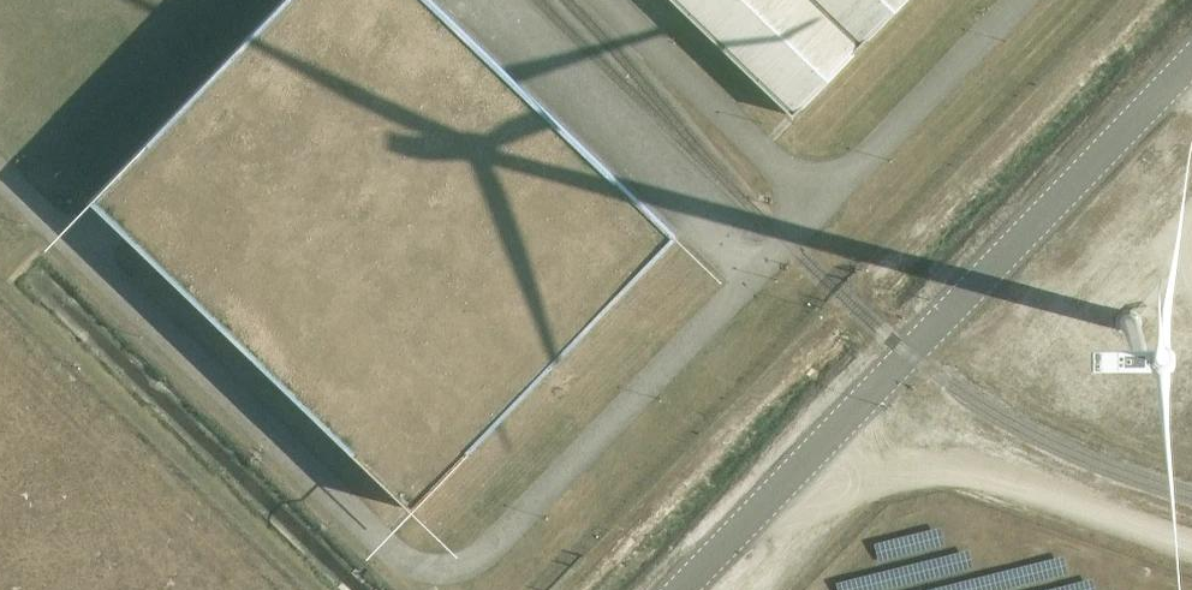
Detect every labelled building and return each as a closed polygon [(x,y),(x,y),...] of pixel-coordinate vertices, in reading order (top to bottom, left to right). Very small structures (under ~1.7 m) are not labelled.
[(89,200),(91,201),(126,236),(401,501),(406,506),(410,509),(675,235),(671,230),(667,227),(432,0),(281,0),(89,200)] [(791,115),(902,0),(672,0),(791,115)] [(14,46),(0,33),(0,61),(14,46)] [(751,109),(763,97),(735,67),(723,78),(751,109)] [(1120,319),(1119,323),(1120,327),(1123,330),(1127,332),(1131,332),(1134,330),(1137,327),(1138,325),(1138,323),(1138,319),(1136,316),(1133,314),(1129,313),(1125,314),(1122,316),(1121,318),(1120,319)]
